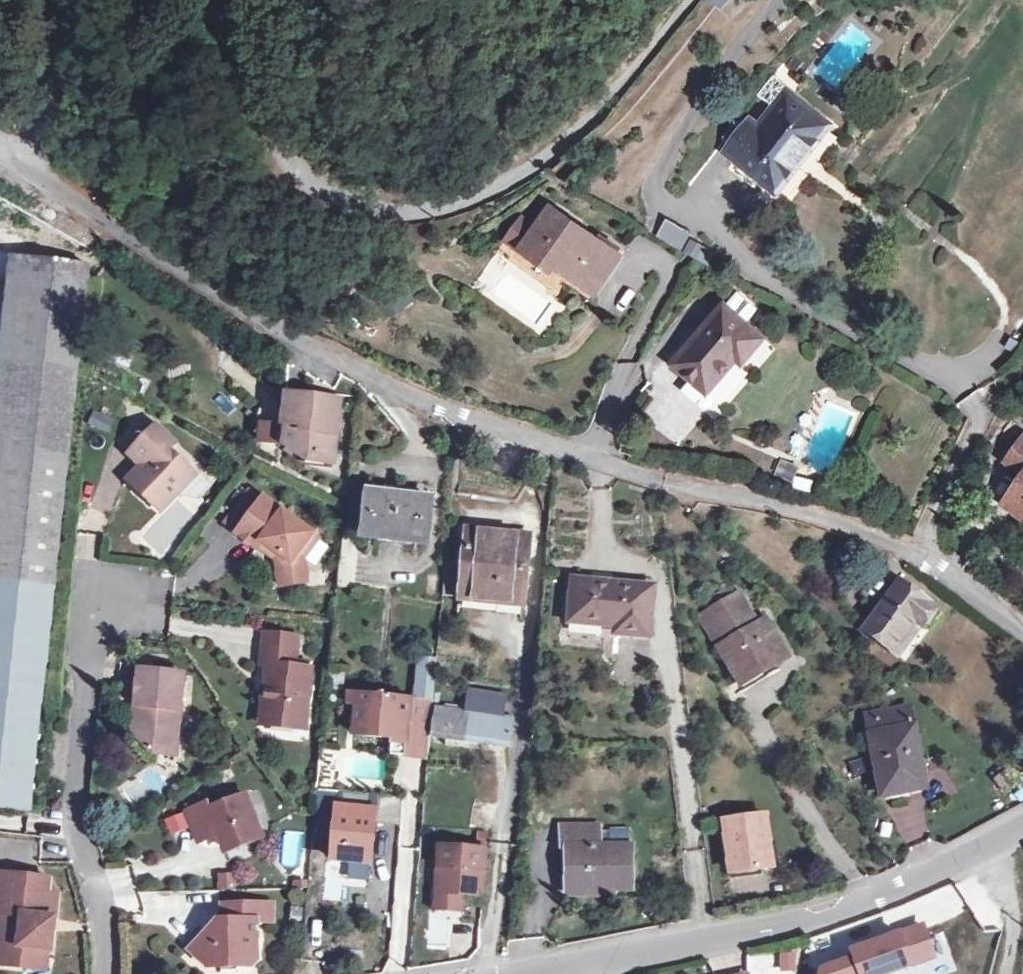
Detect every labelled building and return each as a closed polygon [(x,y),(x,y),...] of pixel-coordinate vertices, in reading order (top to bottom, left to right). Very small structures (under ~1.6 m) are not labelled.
[(725,9),(734,0),(715,0),(725,9)] [(768,75),(785,89),(800,70),(783,56),(768,75)] [(785,89),(738,159),(787,192),(834,122),(785,89)] [(544,208),(517,249),(551,270),(555,265),(590,289),(613,253),(544,208)] [(656,237),(683,248),(691,228),(663,217),(656,237)] [(691,236),(684,251),(709,264),(716,250),(691,236)] [(57,597),(90,266),(25,259),(0,486),(0,591),(57,597)] [(737,316),(686,374),(720,401),(750,371),(758,376),(776,350),(737,316)] [(327,467),(344,469),(350,410),(315,406),(315,409),(295,407),(292,435),(296,435),(294,455),(315,472),(326,474),(327,467)] [(110,433),(114,418),(93,412),(88,427),(110,433)] [(292,435),(271,433),(268,452),(294,455),(296,435),(292,435)] [(161,435),(137,462),(149,472),(132,490),(166,522),(184,502),(179,497),(187,489),(183,485),(191,474),(172,457),(178,450),(161,435)] [(1014,463),(1022,470),(1022,450),(1014,463)] [(1014,463),(1007,474),(1022,486),(1022,470),(1014,463)] [(327,467),(326,474),(343,475),(344,469),(327,467)] [(187,489),(179,497),(184,502),(201,483),(191,474),(183,485),(187,489)] [(1005,515),(1022,528),(1022,490),(1005,515)] [(374,495),(372,521),(435,528),(438,502),(374,495)] [(228,531),(241,543),(266,510),(252,500),(228,531)] [(269,506),(266,510),(241,543),(240,545),(258,559),(261,555),(265,549),(282,563),(278,568),(279,594),(308,590),(305,556),(315,541),(269,506)] [(472,601),(531,605),(535,541),(476,537),(472,601)] [(265,549),(261,555),(278,568),(282,563),(265,549)] [(866,624),(896,647),(917,617),(928,624),(941,608),(901,580),(866,624)] [(657,593),(580,586),(576,631),(623,635),(622,648),(653,652),(657,593)] [(0,591),(0,818),(35,823),(57,597),(0,591)] [(728,654),(751,685),(766,674),(764,670),(777,662),(783,670),(799,660),(785,639),(776,644),(768,632),(748,600),(715,624),(733,649),(728,654)] [(917,617),(896,647),(905,653),(928,624),(917,617)] [(469,624),(467,635),(491,639),(494,628),(469,624)] [(776,626),(768,632),(776,644),(785,639),(776,626)] [(267,640),(266,653),(298,657),(300,643),(267,640)] [(296,674),(298,657),(266,653),(264,669),(270,670),(264,704),(272,704),(268,731),(307,737),(314,675),(296,674)] [(787,676),(783,670),(777,662),(764,670),(766,674),(751,685),(758,694),(787,676)] [(150,759),(162,760),(166,752),(178,754),(186,682),(141,677),(137,711),(144,712),(137,738),(150,759)] [(388,702),(356,698),(355,709),(365,709),(363,726),(386,728),(385,743),(399,745),(399,749),(412,751),(411,763),(434,765),(439,719),(440,709),(388,702)] [(260,730),(268,731),(272,704),(264,704),(260,730)] [(134,733),(137,738),(144,712),(137,711),(134,733)] [(446,716),(443,741),(522,750),(525,724),(446,716)] [(884,728),(891,780),(906,778),(908,804),(940,801),(928,722),(884,728)] [(386,728),(363,726),(361,741),(385,743),(386,728)] [(412,751),(399,749),(397,761),(411,763),(412,751)] [(166,752),(162,760),(178,761),(178,754),(166,752)] [(906,778),(891,780),(894,806),(908,804),(906,778)] [(336,867),(372,871),(380,802),(343,798),(336,867)] [(207,808),(189,817),(201,850),(220,843),(226,856),(264,841),(247,801),(211,814),(207,808)] [(635,853),(618,852),(610,852),(610,826),(569,826),(569,848),(577,849),(576,890),(638,893),(639,853),(635,853)] [(619,828),(618,852),(635,853),(635,828),(619,828)] [(734,886),(773,882),(769,832),(729,836),(734,886)] [(491,862),(445,858),(442,904),(462,906),(487,908),(491,862)] [(217,890),(242,888),(240,871),(216,874),(217,890)] [(7,920),(11,881),(0,879),(0,920),(7,920)] [(33,951),(54,953),(57,953),(63,901),(52,901),(53,886),(11,881),(7,920),(1,969),(30,973),(33,951)] [(964,910),(956,885),(929,895),(938,919),(964,910)] [(462,906),(442,904),(441,920),(460,922),(462,906)] [(261,927),(266,927),(267,911),(224,911),(223,927),(219,928),(218,940),(207,941),(193,956),(208,973),(227,973),(229,968),(239,968),(244,973),(254,973),(261,966),(261,927)] [(276,911),(267,911),(266,927),(277,928),(276,911)] [(936,959),(923,919),(844,944),(847,954),(808,967),(810,973),(887,973),(936,959)] [(54,953),(33,951),(30,973),(35,973),(51,973),(54,953)]
